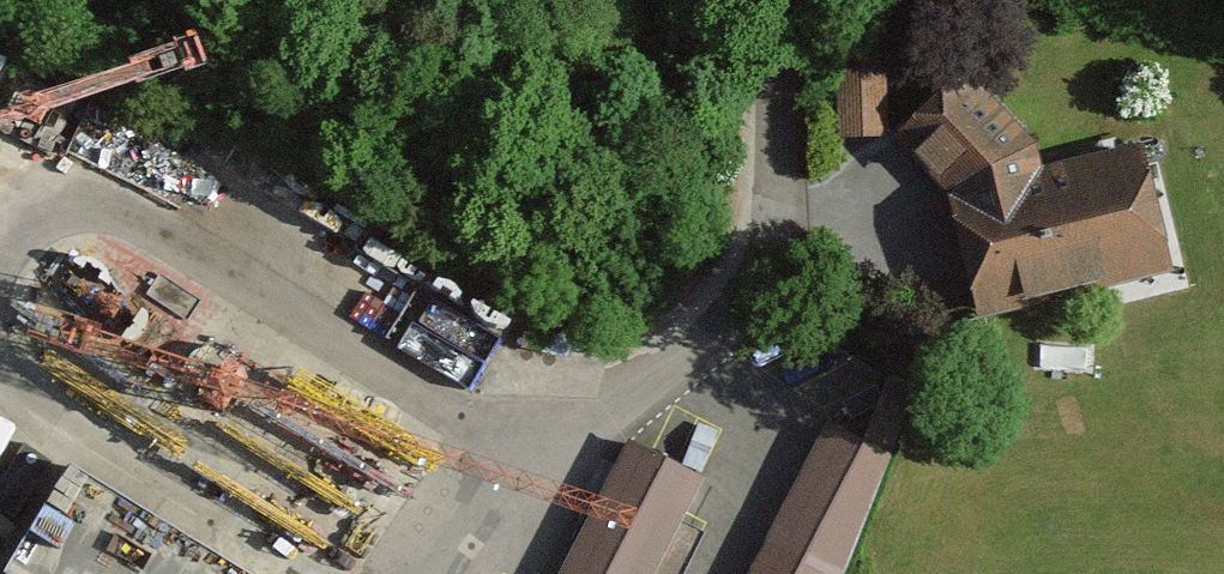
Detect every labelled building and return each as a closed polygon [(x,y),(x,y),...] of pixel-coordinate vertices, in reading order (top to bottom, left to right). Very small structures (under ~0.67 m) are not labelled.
[(980,320),(1181,283),(1149,148),(1049,163),(965,67),(895,122),(953,199),(980,320)] [(896,440),(816,408),(747,573),(841,573),(896,440)] [(703,462),(624,428),(562,573),(655,573),(703,462)]
